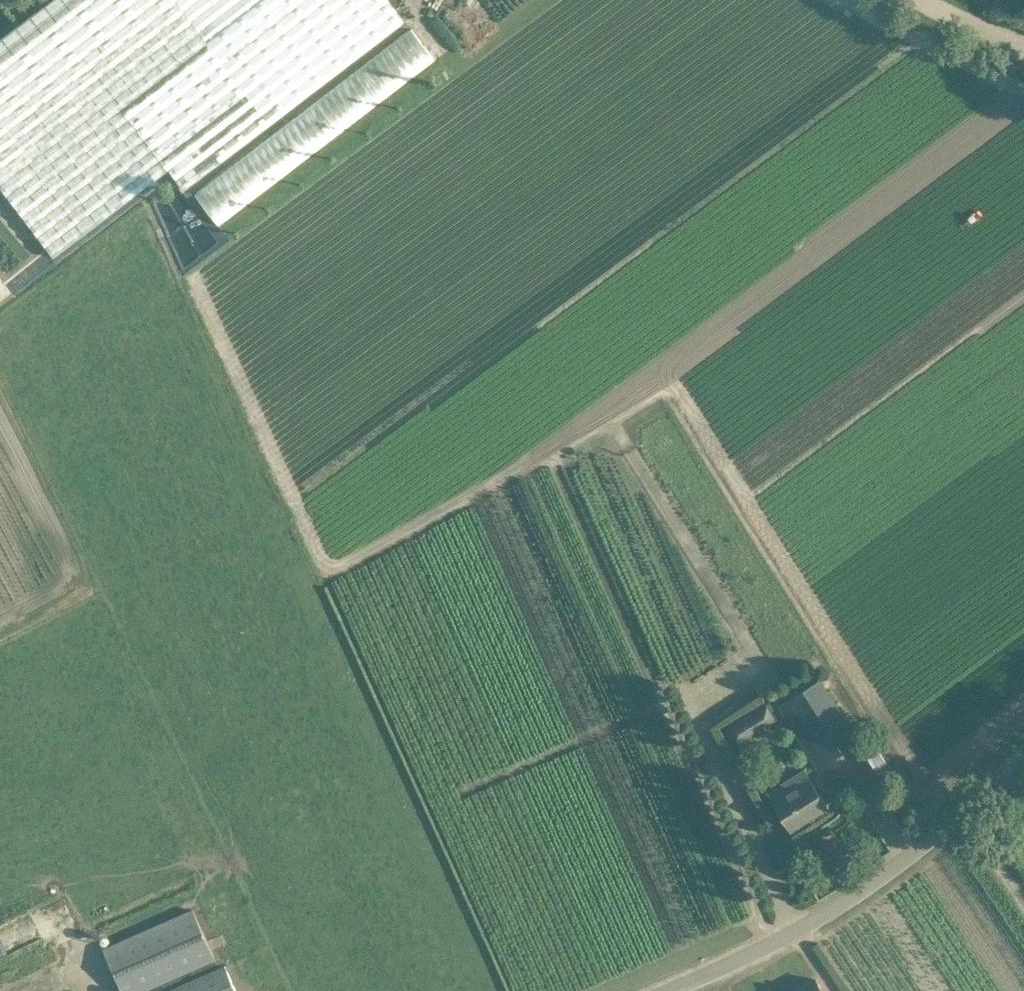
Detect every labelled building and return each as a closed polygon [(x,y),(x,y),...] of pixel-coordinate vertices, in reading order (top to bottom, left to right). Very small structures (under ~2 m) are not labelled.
[(55,257),(169,169),(121,108),(208,41),(176,0),(51,0),(32,14),(0,39),(0,185),(55,257)] [(121,108),(184,189),(280,116),(405,20),(390,0),(176,0),(208,41),(121,108)] [(307,166),(446,66),(421,32),(283,131),(307,166)] [(869,735),(859,741),(848,724),(819,677),(779,704),(807,750),(818,767),(852,745),(878,786),(895,775),(869,735)] [(743,739),(776,718),(766,702),(723,729),(740,755),(751,748),(748,742),(746,744),(743,739)] [(829,807),(818,790),(804,767),(767,791),(791,831),(829,807)] [(123,990),(142,990),(215,959),(192,909),(103,948),(123,990)] [(224,965),(165,990),(236,990),(224,965)] [(816,979),(794,990),(823,990),(816,979)]
